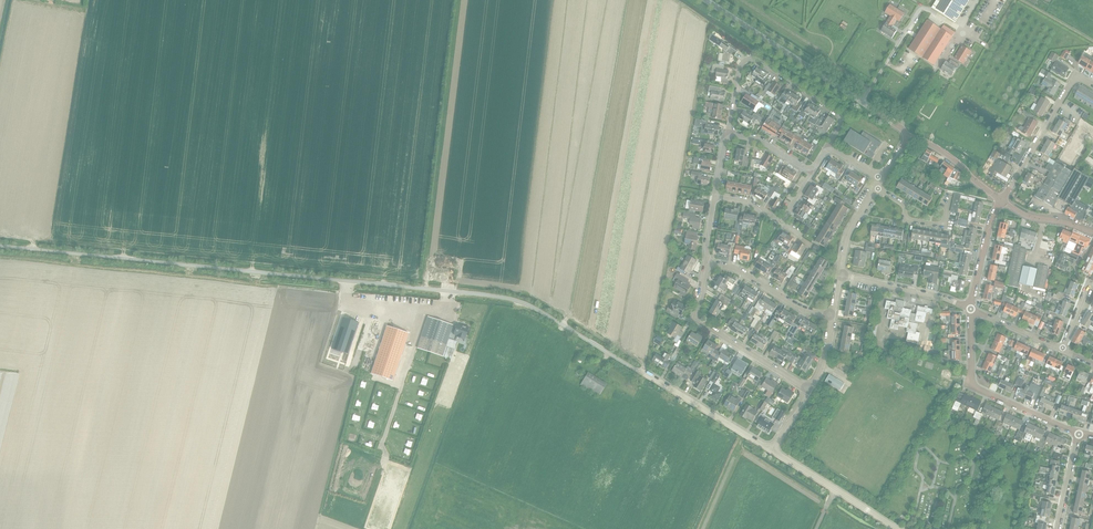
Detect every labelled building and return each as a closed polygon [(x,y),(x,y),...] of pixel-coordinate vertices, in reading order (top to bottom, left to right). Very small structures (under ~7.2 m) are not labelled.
[(969,0),(936,0),(932,8),(955,23),(969,0)] [(887,21),(881,31),(892,38),(896,31),(892,28),(893,25),(897,20),(899,21),(904,13),(890,4),(885,12),(890,16),(887,21)] [(926,21),(909,49),(934,65),(955,32),(943,25),(940,30),(926,21)] [(735,55),(737,51),(722,41),(719,46),(724,50),(722,61),(729,62),(731,52),(735,55)] [(963,64),(971,52),(962,46),(954,58),(963,64)] [(1066,60),(1069,53),(1064,50),(1060,57),(1066,60)] [(1064,76),(1069,68),(1056,61),(1059,56),(1052,52),(1048,58),(1055,62),(1051,69),(1058,74),(1059,73),(1064,76)] [(1086,68),(1092,57),(1090,55),(1088,59),(1083,56),(1079,64),(1086,68)] [(951,76),(959,64),(953,60),(950,64),(946,61),(941,69),(951,76)] [(727,83),(729,71),(721,69),(721,66),(713,64),(711,72),(717,73),(716,76),(722,77),(721,82),(727,83)] [(754,78),(757,79),(762,71),(757,67),(754,72),(751,71),(747,77),(752,80),(754,78)] [(1053,95),(1060,84),(1049,77),(1051,74),(1042,68),(1040,72),(1046,76),(1042,83),(1048,87),(1046,91),(1053,95)] [(767,74),(762,71),(757,79),(755,82),(763,87),(767,81),(764,79),(767,74)] [(773,82),(772,85),(769,83),(760,95),(763,97),(768,90),(774,95),(780,86),(773,82)] [(724,101),(725,93),(717,91),(718,87),(710,86),(708,92),(712,93),(711,99),(724,101)] [(1080,99),(1086,90),(1080,87),(1075,95),(1080,99)] [(1091,93),(1086,90),(1080,99),(1086,102),(1091,93)] [(790,103),(795,94),(790,91),(786,96),(783,94),(779,101),(784,104),(786,101),(790,103)] [(766,103),(757,97),(756,100),(746,94),(741,102),(754,109),(758,102),(764,106),(766,103)] [(795,94),(790,103),(793,105),(791,108),(797,112),(801,105),(798,103),(801,98),(795,94)] [(1041,116),(1049,102),(1042,97),(1033,111),(1041,116)] [(718,104),(710,102),(705,102),(704,106),(709,107),(708,113),(713,114),(712,118),(720,119),(722,108),(717,107),(718,104)] [(809,116),(815,106),(810,103),(805,110),(802,108),(798,115),(804,118),(807,114),(809,116)] [(815,106),(809,116),(812,117),(809,122),(815,125),(819,119),(816,117),(821,110),(815,106)] [(1037,122),(1034,120),(1036,117),(1023,110),(1022,111),(1028,117),(1030,118),(1024,127),(1021,126),(1017,129),(1029,136),(1037,122)] [(744,112),(740,118),(750,124),(752,121),(754,123),(756,120),(760,122),(762,119),(754,113),(752,117),(744,112)] [(821,117),(816,125),(819,127),(820,126),(823,128),(823,129),(826,131),(834,120),(827,115),(824,119),(821,117)] [(1059,119),(1056,126),(1064,130),(1067,124),(1069,125),(1071,121),(1064,117),(1062,121),(1059,119)] [(695,126),(699,127),(706,128),(705,133),(718,135),(719,126),(707,124),(708,121),(696,119),(695,126)] [(762,128),(775,136),(781,126),(768,119),(762,128)] [(779,138),(784,142),(790,132),(786,130),(788,127),(783,125),(778,133),(781,135),(779,138)] [(1064,130),(1056,126),(1052,132),(1060,136),(1064,130)] [(879,147),(882,143),(863,131),(861,135),(851,129),(843,141),(872,159),(875,154),(873,153),(877,146),(879,147)] [(794,134),(790,132),(784,142),(790,145),(792,142),(795,144),(800,135),(797,133),(794,134)] [(805,137),(800,135),(795,144),(798,145),(796,149),(801,152),(807,143),(804,141),(804,140),(805,137)] [(1009,147),(1007,151),(1013,154),(1015,151),(1019,153),(1025,143),(1017,138),(1017,139),(1014,137),(1010,143),(1008,146),(1009,147)] [(713,153),(714,146),(707,144),(708,141),(701,140),(700,147),(704,148),(704,152),(713,153)] [(1044,146),(1052,150),(1056,144),(1048,140),(1044,146)] [(807,156),(809,152),(812,154),(817,145),(812,142),(811,144),(807,143),(801,152),(807,156)] [(1041,158),(1047,162),(1050,157),(1048,157),(1052,150),(1044,146),(1041,152),(1043,154),(1041,158)] [(747,166),(748,157),(744,156),(745,151),(738,149),(736,160),(741,161),(741,165),(747,166)] [(931,155),(932,152),(927,149),(924,155),(923,158),(926,160),(928,157),(933,160),(937,162),(939,160),(934,157),(931,155)] [(991,156),(996,159),(1000,154),(995,151),(991,156)] [(755,159),(754,163),(760,164),(767,168),(773,158),(766,154),(762,161),(755,159)] [(701,170),(710,171),(711,164),(710,163),(710,160),(700,158),(699,162),(702,162),(701,170)] [(1040,187),(1035,196),(1052,206),(1057,198),(1072,207),(1075,202),(1085,185),(1089,177),(1057,159),(1053,165),(1049,163),(1045,169),(1050,172),(1046,177),(1042,174),(1037,182),(1039,183),(1038,186),(1040,187)] [(832,171),(837,163),(831,160),(830,162),(827,161),(823,167),(826,169),(826,168),(832,171)] [(1006,177),(1011,167),(998,160),(993,169),(991,168),(989,172),(996,175),(997,172),(1006,177)] [(946,171),(950,166),(944,162),(941,167),(946,171)] [(843,167),(841,165),(837,163),(832,171),(830,174),(839,179),(844,171),(841,169),(843,167)] [(954,169),(950,166),(946,171),(943,175),(948,178),(945,182),(954,170),(954,169)] [(781,175),(786,179),(792,170),(787,167),(781,175)] [(792,170),(786,179),(792,182),(797,173),(792,170)] [(954,171),(954,170),(945,182),(944,184),(948,186),(950,181),(950,182),(952,178),(956,181),(960,173),(954,171)] [(1037,182),(1042,174),(1035,170),(1035,171),(1034,170),(1031,175),(1028,173),(1023,181),(1031,186),(1032,184),(1035,186),(1037,182)] [(707,185),(709,178),(701,176),(702,173),(692,171),(691,176),(698,177),(697,184),(707,185)] [(848,182),(851,184),(856,176),(851,172),(848,177),(845,175),(841,182),(846,185),(848,182)] [(852,189),(855,190),(855,191),(858,192),(862,185),(859,184),(862,179),(856,176),(851,184),(854,186),(852,189)] [(1089,177),(1085,185),(1091,188),(1092,184),(1092,179),(1089,177)] [(902,190),(907,182),(901,179),(896,187),(902,190)] [(902,190),(907,194),(912,186),(907,182),(902,190)] [(753,195),(758,198),(764,189),(761,188),(762,187),(762,185),(759,184),(757,187),(758,187),(753,195)] [(808,191),(815,195),(817,192),(820,194),(823,189),(817,185),(815,188),(811,185),(808,191)] [(912,186),(907,194),(912,197),(917,189),(912,186)] [(764,189),(758,198),(763,201),(768,194),(770,196),(775,188),(773,187),(771,187),(770,189),(766,190),(765,191),(764,189)] [(912,197),(917,200),(922,192),(917,189),(912,197)] [(815,195),(808,191),(805,195),(809,198),(807,201),(814,205),(817,200),(814,198),(815,195)] [(774,199),(772,201),(770,205),(776,209),(781,201),(778,199),(780,195),(774,192),(771,198),(774,199)] [(917,200),(922,203),(927,195),(922,192),(917,200)] [(954,194),(952,205),(958,206),(961,195),(954,194)] [(927,195),(922,203),(927,206),(932,198),(927,195)] [(845,203),(841,201),(835,198),(834,200),(840,205),(836,212),(845,218),(850,210),(843,206),(845,203)] [(703,212),(704,202),(699,201),(691,200),(691,201),(687,201),(686,208),(690,209),(703,212)] [(797,207),(806,213),(809,207),(811,209),(813,205),(805,201),(803,204),(800,202),(797,207)] [(970,211),(981,213),(983,203),(976,202),(973,211),(970,211)] [(1072,207),(1074,208),(1073,210),(1075,210),(1075,209),(1077,210),(1076,213),(1077,213),(1074,218),(1075,216),(1080,218),(1085,207),(1075,202),(1072,207)] [(1065,214),(1074,218),(1077,213),(1076,213),(1077,210),(1075,209),(1075,210),(1073,210),(1074,208),(1072,207),(1070,206),(1069,208),(1068,207),(1065,214)] [(806,213),(797,207),(794,213),(797,214),(795,217),(802,222),(804,219),(802,218),(806,213)] [(737,221),(739,210),(735,209),(734,211),(726,209),(724,219),(737,221)] [(981,213),(970,211),(969,214),(973,214),(971,222),(978,224),(981,213)] [(700,229),(701,219),(695,218),(696,215),(684,212),(683,217),(691,219),(690,225),(693,226),(693,228),(700,229)] [(845,218),(836,212),(831,220),(840,225),(845,218)] [(743,224),(749,225),(751,215),(745,214),(744,218),(740,218),(738,231),(741,231),(743,224)] [(751,215),(749,225),(755,226),(754,234),(758,234),(760,221),(757,221),(758,216),(751,215)] [(826,227),(836,233),(840,225),(831,220),(826,227)] [(999,230),(1006,232),(1008,225),(1011,225),(1012,221),(1005,220),(1004,223),(1000,223),(999,230)] [(877,236),(879,226),(872,225),(870,235),(877,236)] [(822,235),(831,240),(836,233),(826,227),(822,235)] [(965,231),(964,237),(975,239),(977,229),(970,227),(969,232),(965,231)] [(889,238),(895,239),(897,229),(891,228),(889,238)] [(897,229),(895,239),(902,240),(901,242),(905,243),(907,234),(903,233),(903,230),(897,229)] [(1023,229),(1020,237),(1019,240),(1034,244),(1035,242),(1037,233),(1023,229)] [(1009,232),(1006,232),(999,230),(997,237),(1000,238),(999,242),(1007,243),(1008,239),(1005,239),(1005,235),(1009,236),(1009,235),(1016,236),(1017,234),(1009,232)] [(1063,230),(1059,238),(1063,240),(1062,242),(1065,243),(1064,245),(1066,246),(1067,244),(1073,232),(1072,231),(1071,233),(1063,230)] [(697,246),(698,237),(696,237),(697,233),(687,232),(685,244),(690,244),(689,248),(696,249),(696,246),(697,246)] [(779,241),(783,243),(788,235),(783,232),(780,236),(777,235),(773,241),(777,244),(779,241)] [(1066,246),(1066,248),(1073,251),(1072,253),(1071,253),(1070,257),(1076,260),(1078,256),(1082,248),(1084,248),(1085,246),(1087,247),(1090,239),(1073,232),(1067,244),(1066,246)] [(793,239),(788,235),(783,243),(786,245),(784,248),(789,251),(793,244),(791,243),(793,239)] [(831,240),(822,235),(817,243),(826,248),(831,240)] [(975,239),(964,237),(963,242),(966,243),(965,248),(972,249),(975,239)] [(717,253),(723,255),(725,245),(722,244),(722,241),(716,240),(714,247),(718,248),(717,253)] [(725,245),(723,255),(730,256),(731,251),(734,251),(735,243),(729,242),(728,245),(725,245)] [(800,256),(806,247),(800,243),(798,245),(795,243),(791,250),(800,256)] [(995,245),(994,252),(1001,254),(1003,254),(1004,255),(1006,248),(1013,249),(1014,246),(999,243),(998,246),(995,245)] [(1023,266),(1027,250),(1020,248),(1021,246),(1015,244),(1006,285),(1018,288),(1019,284),(1023,266)] [(736,246),(735,254),(741,255),(740,259),(749,261),(751,251),(751,248),(750,247),(749,247),(747,246),(746,246),(744,247),(744,248),(736,246)] [(1091,250),(1081,272),(1090,276),(1092,270),(1092,247),(1091,250)] [(864,267),(866,253),(857,251),(856,260),(855,260),(854,265),(864,267)] [(994,252),(992,259),(995,260),(995,263),(1005,265),(1006,262),(1002,261),(1003,254),(1001,254),(994,252)] [(961,254),(959,263),(960,263),(962,263),(969,265),(971,255),(964,253),(963,255),(961,254)] [(688,256),(681,269),(678,267),(676,270),(686,275),(688,272),(688,273),(696,260),(688,256)] [(760,271),(766,262),(763,261),(764,259),(761,257),(761,258),(758,256),(754,262),(757,264),(755,267),(760,271)] [(1064,263),(1066,260),(1059,257),(1057,261),(1058,261),(1055,267),(1066,271),(1068,265),(1064,263)] [(817,264),(824,269),(828,262),(821,258),(817,264)] [(769,276),(773,268),(777,263),(774,261),(772,264),(770,262),(769,264),(766,262),(760,271),(769,276)] [(778,261),(777,263),(773,268),(776,270),(772,278),(777,281),(783,272),(778,269),(782,263),(778,261)] [(889,273),(891,263),(879,261),(878,269),(885,271),(885,273),(889,273)] [(961,266),(959,274),(966,275),(969,265),(962,263),(960,263),(959,266),(961,266)] [(813,270),(821,275),(824,269),(817,264),(813,270)] [(903,277),(903,276),(913,278),(913,274),(917,275),(918,267),(914,266),(914,269),(905,267),(905,265),(901,264),(901,267),(900,267),(899,275),(899,276),(903,277)] [(991,265),(989,272),(996,274),(997,267),(991,265)] [(1033,287),(1044,289),(1049,268),(1038,265),(1037,270),(1033,287)] [(938,278),(939,268),(925,266),(923,276),(930,277),(929,283),(936,285),(937,278),(938,278)] [(1037,270),(1023,266),(1019,284),(1033,287),(1037,270)] [(783,272),(777,281),(782,284),(787,276),(789,278),(794,271),(791,269),(787,274),(783,272)] [(810,276),(817,280),(821,275),(813,270),(810,276)] [(996,274),(989,272),(987,279),(994,281),(996,274)] [(686,294),(690,286),(685,282),(686,279),(677,274),(675,278),(678,280),(674,288),(686,294)] [(717,283),(726,289),(728,286),(726,285),(728,282),(733,285),(736,280),(730,277),(729,278),(726,276),(724,279),(721,277),(717,283)] [(817,280),(810,276),(806,282),(814,286),(817,280)] [(787,285),(790,287),(794,290),(797,285),(793,282),(790,280),(787,285)] [(951,286),(950,291),(955,292),(955,291),(963,292),(965,281),(958,280),(958,281),(954,280),(953,287),(951,286)] [(1071,281),(1068,288),(1075,291),(1078,284),(1071,281)] [(802,288),(810,292),(814,286),(806,282),(802,288)] [(726,289),(717,283),(713,289),(720,294),(723,290),(725,291),(726,289)] [(986,285),(984,292),(994,294),(995,290),(993,289),(993,287),(986,285)] [(740,288),(736,295),(740,297),(746,301),(748,297),(752,290),(746,286),(744,290),(740,288)] [(810,292),(802,288),(799,294),(806,299),(810,292)] [(1075,291),(1068,288),(1066,295),(1073,298),(1075,291)] [(752,290),(748,297),(754,301),(759,294),(752,290)] [(994,294),(984,292),(983,299),(990,301),(991,298),(996,299),(997,295),(994,294)] [(729,303),(731,300),(722,294),(720,297),(729,303)] [(718,300),(717,300),(713,306),(721,311),(724,305),(728,306),(729,303),(720,297),(718,300)] [(760,298),(754,308),(758,310),(761,312),(762,310),(765,312),(771,302),(765,298),(764,301),(760,298)] [(1003,312),(1009,314),(1013,306),(1009,305),(1011,301),(1005,298),(1002,305),(1006,306),(1003,312)] [(920,333),(916,332),(918,322),(924,323),(926,313),(932,315),(933,309),(927,308),(928,306),(925,306),(924,307),(918,306),(917,310),(917,309),(916,311),(917,311),(916,314),(911,313),(911,310),(903,308),(905,301),(896,299),(895,302),(887,300),(885,308),(889,309),(887,318),(891,319),(889,328),(898,330),(899,326),(907,328),(906,332),(908,332),(906,341),(918,344),(920,333)] [(681,316),(686,307),(675,301),(671,308),(669,307),(666,311),(673,315),(675,312),(681,316)] [(1059,303),(1057,307),(1068,310),(1070,304),(1063,301),(1062,305),(1059,303)] [(771,302),(765,312),(767,309),(773,313),(778,306),(771,302)] [(1021,313),(1024,307),(1025,304),(1022,302),(1021,305),(1018,304),(1016,308),(1013,306),(1009,314),(1015,317),(1018,312),(1021,313)] [(721,311),(713,306),(709,312),(717,317),(719,313),(723,316),(725,313),(721,311)] [(1022,320),(1028,323),(1031,315),(1028,313),(1030,309),(1024,307),(1021,313),(1024,314),(1022,320)] [(1059,310),(1060,310),(1058,314),(1065,317),(1068,310),(1057,307),(1057,309),(1059,310)] [(754,308),(750,315),(753,317),(758,310),(754,308)] [(775,316),(769,327),(772,329),(776,322),(776,323),(778,319),(779,318),(785,322),(790,314),(784,310),(783,312),(780,310),(775,317),(776,316),(775,316)] [(942,312),(940,312),(940,316),(947,316),(947,322),(951,322),(951,325),(959,325),(959,315),(951,316),(950,316),(950,315),(950,312),(942,312)] [(1031,315),(1028,323),(1034,326),(1036,320),(1039,321),(1042,315),(1037,312),(1035,316),(1031,315)] [(1092,323),(1092,315),(1089,312),(1085,318),(1092,323)] [(770,319),(766,325),(769,327),(775,316),(772,314),(770,319)] [(790,314),(785,322),(791,325),(788,331),(791,333),(796,324),(793,323),(796,317),(790,314)] [(421,337),(417,348),(446,357),(445,359),(450,360),(456,342),(448,339),(453,325),(428,316),(421,337)] [(728,328),(737,334),(742,326),(745,321),(742,320),(739,325),(736,322),(737,321),(733,319),(732,318),(729,316),(725,323),(729,325),(728,328)] [(332,348),(332,349),(346,353),(348,354),(359,322),(342,317),(332,348)] [(751,326),(754,328),(759,321),(755,318),(751,326)] [(1085,318),(1081,324),(1088,328),(1090,325),(1092,327),(1092,323),(1085,318)] [(800,327),(806,331),(811,323),(805,319),(800,327)] [(1056,319),(1053,326),(1061,329),(1063,322),(1056,319)] [(763,323),(759,321),(754,328),(758,330),(763,323)] [(677,343),(682,334),(679,332),(682,328),(674,323),(668,333),(675,338),(674,341),(677,343)] [(811,323),(806,331),(812,335),(817,326),(811,323)] [(465,338),(469,327),(464,325),(464,327),(456,324),(453,334),(465,338)] [(791,333),(788,338),(791,340),(794,335),(799,326),(796,324),(791,333)] [(959,325),(951,325),(951,335),(960,335),(959,325)] [(371,373),(392,381),(408,333),(387,326),(371,373)] [(742,326),(737,334),(744,337),(748,330),(742,326)] [(1061,329),(1053,326),(1051,333),(1058,336),(1061,329)] [(1075,335),(1081,339),(1085,333),(1079,329),(1075,335)] [(770,338),(774,340),(778,333),(775,331),(770,338)] [(697,346),(703,337),(700,335),(698,337),(692,333),(687,340),(697,346)] [(751,342),(757,346),(764,335),(761,333),(759,336),(755,334),(751,342)] [(782,335),(778,333),(774,340),(778,342),(782,335)] [(997,334),(994,341),(1002,345),(1006,337),(997,334)] [(764,335),(757,346),(763,350),(768,342),(764,340),(766,337),(764,335)] [(1081,339),(1075,335),(1071,342),(1077,345),(1081,339)] [(952,346),(948,346),(948,350),(952,350),(960,350),(960,340),(951,341),(952,346)] [(709,358),(713,360),(717,353),(713,351),(717,346),(709,341),(703,350),(711,355),(709,358)] [(1002,345),(994,341),(991,349),(999,353),(1002,345)] [(1013,349),(1020,352),(1023,345),(1017,342),(1013,349)] [(1023,345),(1020,352),(1027,355),(1030,348),(1023,345)] [(677,356),(682,350),(678,347),(673,354),(677,356)] [(770,354),(777,358),(783,348),(781,351),(775,347),(770,354)] [(783,348),(777,358),(783,362),(785,358),(789,361),(789,362),(792,364),(796,358),(793,356),(793,354),(783,348)] [(1029,356),(1035,359),(1039,352),(1032,349),(1029,356)] [(717,353),(713,360),(716,362),(719,357),(728,363),(732,355),(724,350),(720,356),(717,353)] [(797,358),(809,366),(813,359),(809,357),(811,354),(804,350),(802,353),(805,355),(803,358),(799,356),(797,358)] [(960,350),(952,350),(952,360),(960,360),(960,350)] [(1039,352),(1035,359),(1042,362),(1045,355),(1039,352)] [(662,358),(659,357),(656,354),(653,359),(662,365),(661,366),(665,369),(669,362),(667,361),(670,357),(665,353),(662,358)] [(989,353),(985,361),(994,364),(997,357),(989,353)] [(1046,364),(1053,367),(1056,360),(1049,357),(1046,364)] [(796,361),(800,363),(797,367),(805,372),(809,366),(797,358),(796,361)] [(741,374),(747,364),(738,359),(731,370),(732,370),(733,369),(741,374)] [(1056,360),(1053,367),(1059,370),(1062,363),(1056,360)] [(994,364),(985,361),(982,368),(990,372),(994,364)] [(688,366),(686,369),(677,363),(672,371),(678,375),(677,376),(681,378),(682,377),(687,380),(694,369),(688,366)] [(1072,372),(1074,368),(1067,365),(1066,367),(1063,366),(1058,377),(1061,379),(1064,373),(1067,374),(1065,379),(1069,380),(1073,372),(1072,372)] [(757,382),(762,374),(753,368),(748,376),(757,382)] [(701,391),(707,380),(700,376),(700,377),(698,375),(700,372),(697,370),(690,380),(696,384),(694,386),(701,391)] [(1085,382),(1088,375),(1080,371),(1077,378),(1085,382)] [(717,401),(722,393),(719,392),(719,391),(721,387),(715,384),(721,374),(717,372),(711,381),(713,383),(709,390),(713,393),(711,397),(717,401)] [(599,396),(606,384),(587,373),(580,385),(599,396)] [(829,374),(825,381),(840,390),(844,384),(829,374)] [(772,393),(778,383),(774,381),(773,383),(767,379),(762,387),(772,393)] [(1005,390),(1007,385),(1008,383),(1001,380),(998,387),(1005,390)] [(1008,383),(1007,385),(1005,390),(1011,393),(1014,386),(1008,383)] [(1020,388),(1017,395),(1024,398),(1027,391),(1029,386),(1026,384),(1023,390),(1020,388)] [(1027,391),(1024,398),(1031,401),(1034,394),(1030,393),(1033,387),(1029,386),(1027,391)] [(1038,405),(1045,407),(1050,396),(1043,394),(1045,389),(1042,388),(1039,395),(1042,396),(1038,405)] [(788,403),(794,393),(790,391),(789,393),(782,389),(778,396),(788,403)] [(746,399),(750,392),(746,390),(741,397),(746,399)] [(964,394),(962,399),(957,397),(952,408),(957,411),(961,403),(969,407),(973,398),(964,394)] [(730,396),(724,405),(725,406),(725,407),(726,408),(727,407),(734,411),(741,400),(738,398),(737,400),(730,396)] [(1050,396),(1045,407),(1051,410),(1054,404),(1051,402),(1053,398),(1050,396)] [(973,398),(969,407),(977,410),(981,402),(973,398)] [(762,410),(767,403),(763,401),(758,408),(762,410)] [(982,412),(990,416),(994,408),(986,404),(982,412)] [(752,421),(758,412),(752,409),(752,408),(747,405),(740,415),(746,419),(747,417),(752,421)] [(1059,414),(1065,416),(1068,408),(1062,405),(1059,414)] [(994,408),(990,416),(998,420),(1002,411),(994,408)] [(1072,418),(1075,410),(1068,408),(1065,416),(1072,418)] [(1081,412),(1075,410),(1072,418),(1078,421),(1081,412)] [(779,421),(784,414),(780,411),(775,419),(779,421)] [(982,414),(979,412),(976,418),(973,424),(977,426),(982,414)] [(1081,412),(1078,421),(1085,423),(1088,415),(1081,412)] [(772,429),(771,429),(774,424),(762,417),(763,416),(760,414),(756,422),(758,424),(757,426),(769,433),(769,432),(770,433),(771,432),(772,431),(772,429)] [(1003,422),(1011,426),(1015,417),(1007,414),(1003,422)] [(1015,417),(1011,426),(1019,430),(1023,421),(1015,417)] [(1030,441),(1032,435),(1036,427),(1028,423),(1024,432),(1027,433),(1024,439),(1030,441)] [(1036,427),(1032,435),(1035,437),(1034,439),(1039,441),(1037,446),(1040,447),(1044,437),(1042,436),(1044,431),(1036,427)] [(1046,441),(1054,445),(1057,437),(1049,433),(1047,438),(1044,437),(1040,447),(1043,449),(1046,443),(1045,443),(1046,441)] [(1065,440),(1057,437),(1054,445),(1061,448),(1065,440)] [(1092,449),(1092,447),(1087,445),(1084,454),(1091,456),(1092,449)] [(1043,467),(1042,470),(1058,473),(1059,466),(1057,466),(1058,461),(1051,459),(1050,464),(1052,464),(1051,469),(1047,468),(1046,468),(1043,467)] [(1049,478),(1056,480),(1058,473),(1042,470),(1041,472),(1045,473),(1046,471),(1050,472),(1049,478)] [(1081,477),(1089,479),(1090,472),(1082,470),(1081,477)] [(1079,484),(1087,486),(1089,479),(1081,477),(1079,484)] [(1039,481),(1039,484),(1055,487),(1056,480),(1049,478),(1048,483),(1039,481)] [(1044,488),(1046,489),(1046,493),(1053,494),(1055,487),(1039,484),(1035,483),(1034,486),(1042,487),(1044,488)] [(1078,491),(1086,493),(1087,486),(1079,484),(1078,491)] [(1086,493),(1078,491),(1076,498),(1084,500),(1086,493)] [(1041,508),(1050,510),(1052,503),(1048,503),(1049,499),(1041,497),(1040,501),(1042,501),(1041,508)] [(1074,505),(1083,507),(1084,500),(1076,498),(1074,505)] [(1083,507),(1074,505),(1073,512),(1081,514),(1083,507)] [(1036,519),(1045,521),(1045,517),(1049,518),(1050,510),(1041,508),(1039,515),(1037,515),(1036,519)] [(1072,518),(1070,525),(1078,527),(1080,520),(1072,518)] [(1036,519),(1035,522),(1038,523),(1037,528),(1046,528),(1047,525),(1044,524),(1045,521),(1036,519)]
